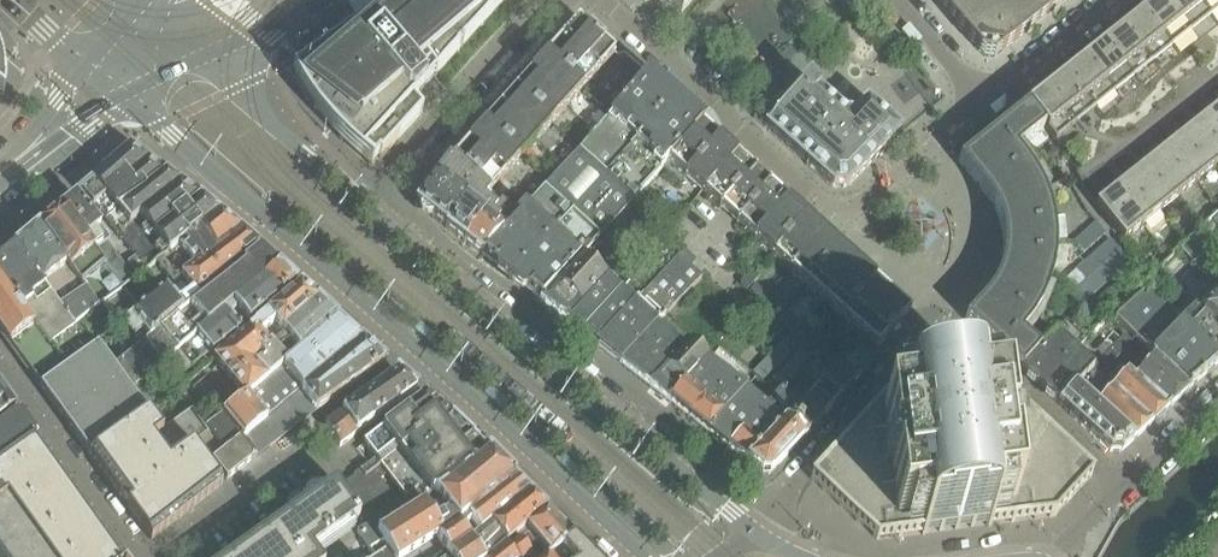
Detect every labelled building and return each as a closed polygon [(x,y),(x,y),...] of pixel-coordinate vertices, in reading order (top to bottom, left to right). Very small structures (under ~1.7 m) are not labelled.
[(329,50),(291,76),(306,100),(320,119),(336,137),(352,153),(371,168),(378,159),(380,160),(422,115),(411,103),(423,90),(421,88),(422,86),(419,82),(428,74),(434,80),(504,3),(506,0),(399,0),(329,50)] [(673,7),(681,14),(694,0),(665,0),(673,7)] [(1043,11),(1047,16),(1068,0),(943,0),(937,5),(976,50),(977,51),(983,58),(994,59),(1001,53),(1001,54),(1003,52),(1029,31),(1024,25),(1043,11)] [(1187,32),(1161,0),(1142,15),(1168,47),(1187,32)] [(1193,0),(1161,0),(1187,32),(1206,17),(1193,0)] [(1206,17),(1217,7),(1217,0),(1193,0),(1206,17)] [(1168,47),(1142,15),(1123,31),(1149,62),(1168,47)] [(604,66),(614,55),(582,26),(576,32),(572,28),(546,56),(583,89),(604,66)] [(1149,62),(1123,31),(1104,46),(1130,77),(1149,62)] [(1130,77),(1104,46),(1085,61),(1110,93),(1130,77)] [(583,89),(546,56),(515,92),(551,125),(583,89)] [(1110,93),(1085,61),(1066,76),(1091,108),(1110,93)] [(702,124),(646,75),(632,91),(615,111),(668,162),(701,126),(702,124)] [(1053,139),(1085,113),(1091,108),(1066,76),(1029,106),(1053,139)] [(850,186),(899,135),(852,92),(835,110),(813,90),(806,84),(785,108),(776,102),(753,116),(754,117),(753,119),(755,120),(829,186),(832,188),(836,189),(843,188),(848,187),(850,186)] [(551,125),(515,92),(483,126),(520,159),(551,125)] [(1026,165),(1016,152),(1027,143),(1034,152),(1052,138),(1053,139),(1029,106),(958,163),(976,185),(984,193),(991,204),(997,215),(1001,227),(1003,240),(1003,244),(1054,240),(1053,226),(1049,209),(1043,193),(1035,177),(1026,165)] [(590,249),(631,205),(668,162),(615,111),(607,120),(598,112),(590,121),(598,129),(576,153),(530,204),(528,202),(523,208),(515,218),(501,205),(496,202),(497,201),(489,194),(457,164),(454,166),(450,163),(450,164),(448,163),(434,180),(415,206),(419,209),(420,213),(422,217),(426,218),(431,218),(539,303),(590,249)] [(1208,123),(1211,127),(1217,136),(1217,116),(1208,123)] [(1211,127),(1208,123),(1190,138),(1193,141),(1215,169),(1217,166),(1217,136),(1211,127)] [(520,159),(483,126),(457,155),(461,159),(457,164),(489,194),(504,177),(520,159)] [(686,179),(718,141),(701,126),(668,162),(669,163),(663,170),(680,185),(686,179)] [(1215,169),(1193,141),(1190,138),(1172,152),(1175,155),(1197,183),(1215,169)] [(776,193),(757,176),(753,173),(754,171),(748,165),(747,167),(718,141),(686,179),(702,193),(736,224),(750,209),(749,208),(752,204),(753,205),(765,191),(772,197),(776,193)] [(106,199),(108,197),(149,164),(130,149),(125,153),(78,195),(92,211),(106,199)] [(1197,183),(1175,155),(1172,152),(1154,166),(1156,170),(1179,198),(1197,183)] [(119,212),(166,177),(149,164),(108,197),(119,212)] [(1179,198),(1156,170),(1154,166),(1136,181),(1139,184),(1161,212),(1179,198)] [(139,218),(166,198),(181,188),(166,177),(119,212),(131,226),(139,218)] [(1161,212),(1139,184),(1136,181),(1118,195),(1120,198),(1143,226),(1161,212)] [(154,237),(199,202),(181,188),(166,198),(139,218),(154,237)] [(771,255),(805,219),(776,193),(772,197),(765,191),(753,205),(752,204),(749,208),(750,209),(736,224),(754,240),(771,255)] [(1143,226),(1120,198),(1118,195),(1099,210),(1124,241),(1143,226)] [(655,209),(640,196),(632,205),(646,218),(655,209)] [(99,227),(75,198),(61,209),(94,253),(102,262),(101,263),(105,267),(123,291),(135,281),(107,242),(111,239),(101,225),(99,227)] [(166,258),(217,218),(199,202),(154,237),(141,246),(133,252),(137,256),(128,263),(139,278),(152,267),(156,265),(166,258)] [(102,262),(94,253),(61,209),(46,222),(38,228),(99,310),(105,307),(124,292),(123,291),(105,267),(101,263),(102,262)] [(612,249),(637,220),(628,211),(602,241),(612,249)] [(180,279),(238,236),(217,218),(166,258),(156,265),(166,276),(173,284),(180,279)] [(807,288),(837,255),(831,249),(835,246),(805,219),(771,255),(807,288)] [(627,262),(652,232),(642,224),(617,254),(627,262)] [(1094,224),(1087,230),(1098,242),(1105,236),(1094,224)] [(99,310),(38,228),(15,248),(75,329),(99,310)] [(1087,230),(1080,237),(1091,249),(1098,242),(1087,230)] [(184,311),(258,253),(238,236),(180,279),(192,293),(178,303),(184,311)] [(1080,237),(1073,243),(1083,255),(1091,249),(1080,237)] [(597,348),(678,259),(684,252),(670,239),(650,260),(651,261),(633,281),(583,337),(597,348)] [(1022,336),(1032,323),(1039,310),(1047,294),(1052,277),(1053,269),(1055,256),(1054,240),(1003,244),(1003,253),(1001,265),(997,278),(991,289),(984,300),(965,322),(1020,372),(1040,353),(1022,336)] [(1109,241),(1102,247),(1112,259),(1119,252),(1109,241)] [(1193,265),(1204,255),(1191,241),(1180,250),(1193,265)] [(1102,247),(1095,253),(1105,265),(1112,259),(1102,247)] [(15,248),(0,261),(0,278),(45,339),(48,337),(69,365),(98,343),(120,327),(105,307),(99,310),(75,329),(15,248)] [(568,325),(616,272),(590,249),(539,303),(568,325)] [(1119,252),(1112,259),(1122,270),(1129,264),(1119,252)] [(164,364),(278,271),(258,253),(184,311),(166,326),(149,341),(134,354),(133,354),(116,368),(134,391),(140,385),(141,386),(163,368),(162,367),(165,365),(164,364)] [(1095,253),(1088,259),(1098,271),(1105,265),(1095,253)] [(842,318),(875,281),(845,255),(841,259),(837,255),(807,288),(842,318)] [(667,314),(701,280),(678,259),(597,348),(620,366),(654,326),(667,314)] [(1088,259),(1081,265),(1091,277),(1098,271),(1088,259)] [(1112,259),(1105,265),(1116,276),(1122,270),(1112,259)] [(1134,269),(1132,270),(1144,283),(1150,276),(1139,264),(1134,269)] [(1081,265),(1074,271),(1074,272),(1084,283),(1091,277),(1081,265)] [(1105,265),(1098,271),(1109,282),(1116,276),(1105,265)] [(1132,270),(1126,276),(1137,289),(1144,283),(1132,270)] [(240,333),(229,320),(237,313),(247,326),(294,288),(295,287),(278,271),(164,364),(165,365),(178,381),(209,356),(211,357),(240,333)] [(1098,271),(1091,277),(1102,289),(1109,282),(1098,271)] [(583,337),(633,281),(626,275),(623,278),(616,272),(568,325),(583,337)] [(746,292),(758,279),(750,272),(746,277),(741,282),(740,285),(741,287),(742,288),(746,292)] [(1074,272),(1062,283),(1072,294),(1076,290),(1084,283),(1074,272)] [(1126,276),(1119,282),(1130,295),(1137,289),(1126,276)] [(1091,277),(1084,283),(1095,295),(1102,289),(1091,277)] [(0,278),(0,332),(39,387),(69,365),(48,337),(45,339),(0,278)] [(900,312),(904,307),(875,281),(842,318),(877,350),(906,317),(900,312)] [(1119,282),(1112,288),(1123,301),(1130,295),(1119,282)] [(1084,283),(1076,290),(1087,302),(1095,295),(1084,283)] [(767,297),(756,286),(749,294),(760,304),(767,297)] [(1112,288),(1105,295),(1116,307),(1123,301),(1112,288)] [(166,326),(184,311),(178,303),(177,304),(166,290),(123,324),(135,339),(142,333),(149,341),(166,326)] [(269,345),(261,336),(274,326),(281,335),(317,306),(300,290),(298,292),(253,327),(213,361),(244,399),(269,379),(259,364),(264,360),(259,352),(269,345)] [(1072,294),(1069,297),(1079,309),(1087,302),(1076,290),(1072,294)] [(1181,324),(1172,316),(1149,290),(1114,320),(1128,333),(1135,341),(1154,359),(1188,391),(1217,364),(1217,360),(1181,324)] [(1217,292),(1195,315),(1193,313),(1181,324),(1217,360),(1217,292)] [(1105,295),(1099,301),(1110,313),(1116,307),(1105,295)] [(133,315),(120,297),(106,308),(119,325),(133,315)] [(780,308),(767,297),(760,304),(773,316),(780,308)] [(1099,301),(1092,307),(1103,319),(1110,313),(1099,301)] [(299,355),(337,323),(317,306),(281,335),(269,345),(259,352),(264,360),(259,364),(269,379),(287,365),(299,355)] [(1092,307),(1085,313),(1096,325),(1103,319),(1092,307)] [(798,324),(785,312),(778,320),(791,332),(798,324)] [(1085,313),(1078,319),(1089,331),(1096,325),(1085,313)] [(241,440),(291,399),(306,421),(317,412),(301,392),(360,344),(337,323),(299,355),(287,365),(269,379),(244,399),(223,415),(205,430),(209,435),(224,453),(219,457),(218,456),(217,457),(217,458),(212,462),(226,481),(254,459),(241,440)] [(1098,381),(1135,341),(1128,333),(1093,372),(1073,354),(1084,341),(1066,324),(1040,353),(1020,372),(1060,408),(1079,425),(1095,408),(1111,392),(1098,381)] [(636,378),(669,340),(654,326),(620,366),(636,378)] [(818,342),(825,335),(821,331),(814,339),(818,342)] [(834,343),(825,335),(818,342),(827,350),(834,343)] [(650,389),(682,352),(669,340),(636,378),(650,389)] [(761,383),(794,349),(785,341),(753,374),(761,383)] [(134,391),(116,368),(98,343),(69,365),(39,387),(88,454),(148,411),(134,391)] [(829,411),(856,381),(862,374),(874,360),(875,358),(874,354),(862,343),(840,363),(811,396),(829,411)] [(317,412),(384,365),(360,344),(301,392),(317,412)] [(782,390),(813,357),(804,348),(772,382),(782,390)] [(836,359),(827,351),(827,350),(821,357),(830,365),(836,359)] [(670,405),(707,365),(682,352),(650,389),(670,405)] [(1188,391),(1154,359),(1134,383),(1126,376),(1111,392),(1095,408),(1133,442),(1188,391)] [(688,419),(725,378),(707,365),(670,405),(688,419)] [(339,448),(416,393),(396,375),(325,427),(339,448)] [(707,434),(744,393),(725,378),(688,419),(707,434)] [(885,399),(810,480),(815,485),(858,524),(872,537),(876,541),(879,541),(898,538),(902,538),(922,535),(922,536),(925,536),(925,535),(926,534),(938,533),(942,532),(954,531),(958,530),(970,529),(974,528),(986,527),(987,526),(988,528),(991,527),(991,526),(1011,523),(1014,523),(1033,520),(1037,520),(1049,519),(1054,518),(1057,515),(1066,505),(1068,502),(1069,502),(1088,480),(1091,477),(1088,474),(1074,461),(992,385),(950,391),(926,394),(885,399)] [(0,391),(0,421),(14,410),(0,391)] [(746,464),(784,425),(800,408),(781,391),(765,409),(726,449),(746,464)] [(726,449),(765,409),(744,394),(745,394),(744,393),(707,434),(726,449)] [(804,439),(829,411),(811,396),(800,408),(784,425),(803,439),(804,439)] [(254,459),(306,421),(291,399),(241,440),(254,459)] [(436,467),(426,452),(411,432),(438,412),(424,399),(363,446),(374,461),(353,476),(354,478),(339,489),(338,489),(358,519),(362,524),(368,519),(371,524),(417,494),(422,501),(448,483),(436,467)] [(1133,442),(1095,408),(1079,425),(1109,452),(1121,453),(1133,442)] [(18,415),(14,410),(0,421),(0,429),(18,415)] [(222,486),(197,454),(192,448),(209,435),(205,430),(189,411),(181,417),(170,425),(165,429),(148,411),(88,454),(151,541),(222,486)] [(430,443),(453,425),(438,412),(411,432),(426,452),(433,447),(430,443)] [(37,443),(18,415),(0,429),(0,468),(37,443)] [(436,467),(471,443),(453,425),(430,443),(433,447),(426,452),(436,467)] [(769,475),(803,439),(784,425),(746,464),(761,476),(769,475)] [(114,550),(62,478),(51,461),(37,442),(37,443),(0,468),(0,556),(119,556),(114,550)] [(448,483),(486,456),(471,443),(436,467),(448,483)] [(513,484),(486,456),(448,483),(422,501),(417,494),(371,524),(358,532),(372,556),(376,556),(389,548),(395,556),(434,556),(424,543),(455,523),(457,525),(513,484)] [(333,545),(355,529),(351,523),(358,519),(338,489),(339,489),(335,483),(323,491),(320,487),(302,500),(282,514),(286,518),(246,546),(253,556),(316,556),(333,545)] [(462,548),(468,543),(527,497),(513,484),(457,525),(448,531),(462,548)] [(546,516),(527,497),(468,543),(480,556),(492,556),(506,547),(525,531),(546,516)] [(546,516),(525,531),(547,556),(548,556),(571,541),(546,516)] [(571,541),(548,556),(587,556),(585,555),(571,541)] [(468,543),(462,548),(448,556),(480,556),(468,543)] [(520,543),(509,552),(513,556),(530,556),(520,543)] [(246,546),(231,556),(253,556),(246,546)] [(509,552),(506,547),(492,556),(513,556),(509,552)] [(389,548),(376,556),(395,556),(389,548)]
